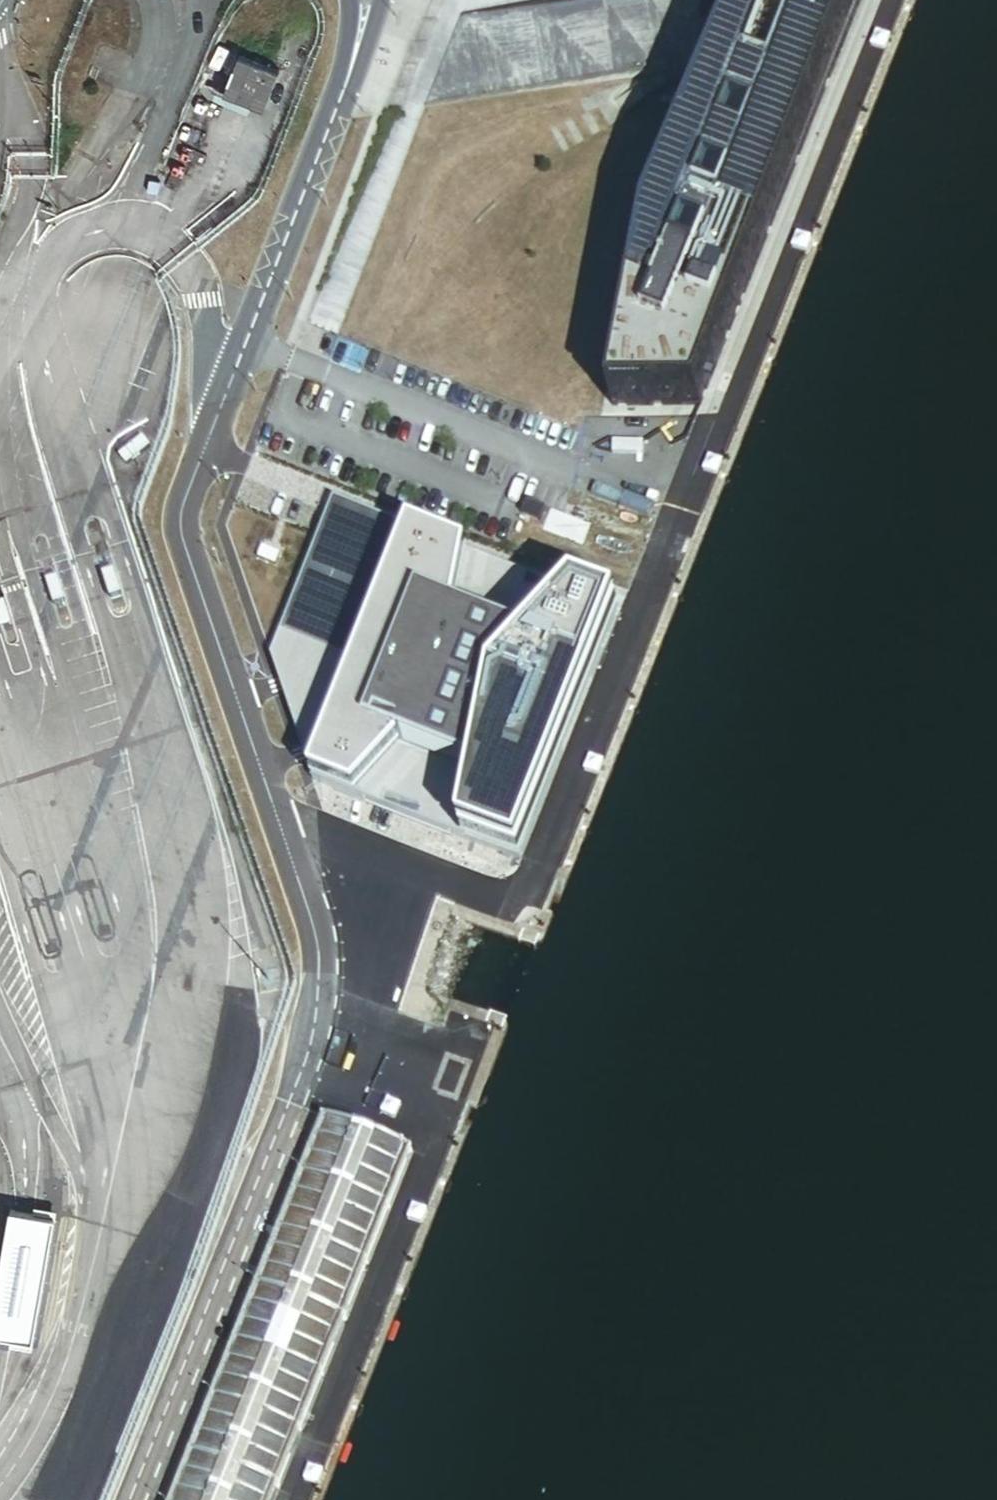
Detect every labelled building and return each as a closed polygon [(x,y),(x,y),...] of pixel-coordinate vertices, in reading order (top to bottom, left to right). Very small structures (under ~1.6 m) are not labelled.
[(738,22),(726,54),(718,74),(654,234),(618,403),(704,405),(865,0),(746,0),(738,22)] [(675,65),(670,68),(673,85),(718,74),(726,54),(738,22),(702,22),(703,0),(658,0),(675,65)] [(335,499),(272,658),(313,779),(522,862),(606,652),(600,649),(613,615),(578,602),(580,596),(516,571),(512,583),(367,525),(372,513),(335,499)] [(544,509),(529,502),(524,514),(540,520),(544,509)] [(516,571),(372,513),(367,525),(512,583),(516,571)] [(264,547),(259,559),(277,566),(281,555),(264,547)] [(176,1499),(275,1499),(410,1156),(325,1123),(176,1499)] [(12,1216),(0,1283),(0,1343),(33,1349),(56,1224),(12,1216)]
